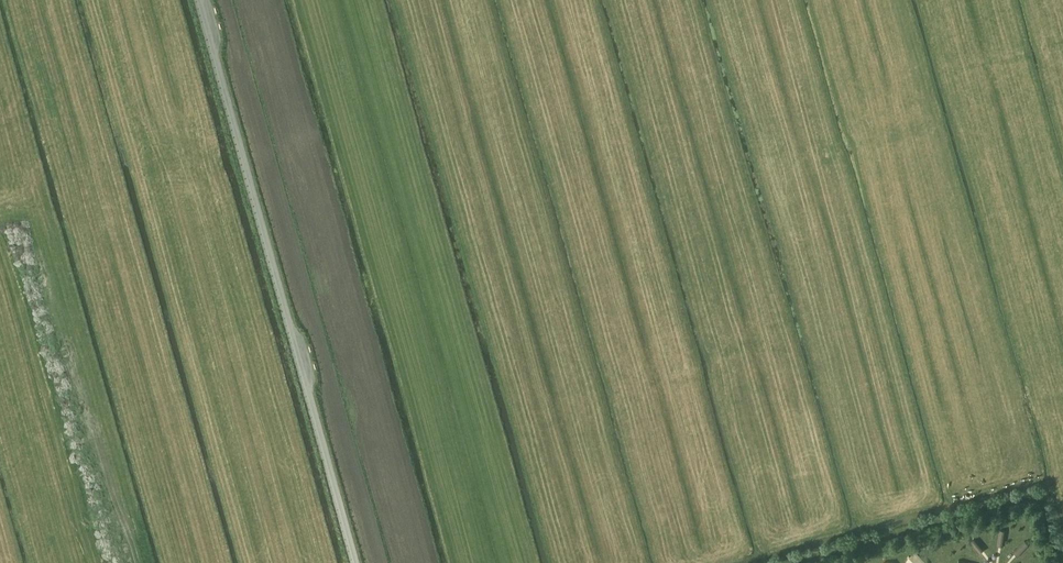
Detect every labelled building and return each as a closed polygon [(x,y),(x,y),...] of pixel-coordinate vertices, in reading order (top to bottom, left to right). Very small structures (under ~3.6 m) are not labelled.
[(1000,530),(997,543),(1004,544),(1006,531),(1000,530)] [(974,537),(969,541),(978,552),(983,548),(974,537)] [(1025,541),(1015,551),(1020,555),(1029,546),(1025,541)] [(906,562),(907,562),(923,562),(914,554),(906,562)]
